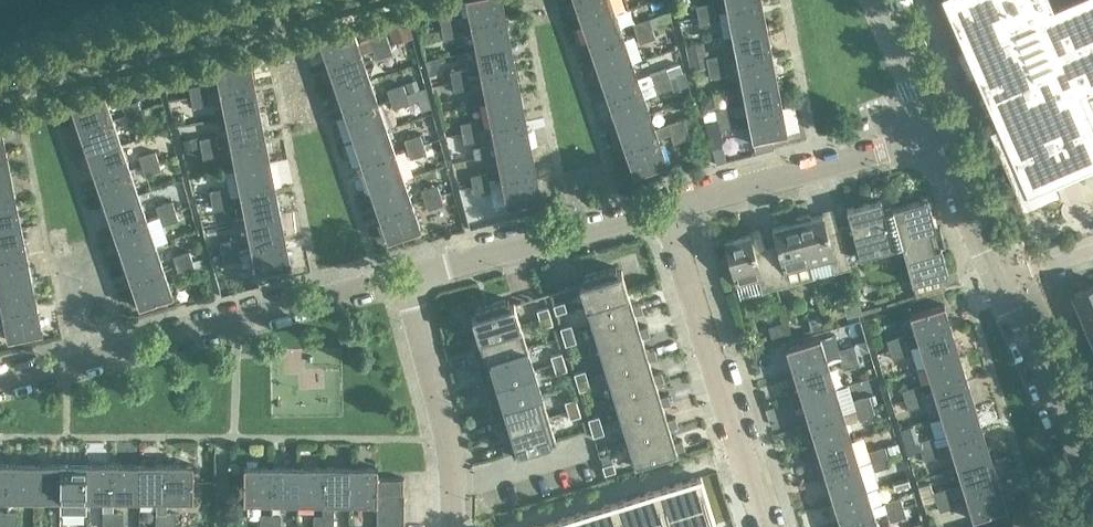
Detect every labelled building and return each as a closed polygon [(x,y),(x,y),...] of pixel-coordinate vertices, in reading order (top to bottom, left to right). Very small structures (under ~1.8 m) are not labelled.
[(468,21),(504,14),(501,0),(464,0),(468,21)] [(580,22),(614,11),(610,0),(572,0),(580,22)] [(699,12),(716,9),(714,0),(708,0),(697,2),(699,12)] [(1051,0),(944,0),(1028,193),(1092,164),(1092,118),(1085,99),(1084,99),(1081,92),(1092,87),(1092,0),(1064,0),(1053,5),(1051,0)] [(725,8),(730,34),(765,27),(761,1),(725,8)] [(718,19),(716,9),(699,12),(701,22),(718,19)] [(580,22),(588,47),(622,36),(614,11),(580,22)] [(397,47),(417,41),(407,12),(388,18),(397,47)] [(438,17),(440,27),(457,24),(455,14),(438,17)] [(468,21),(473,47),(509,40),(504,14),(468,21)] [(633,20),(636,30),(653,24),(649,15),(633,20)] [(459,34),(457,24),(440,27),(442,37),(459,34)] [(656,34),(653,24),(636,30),(640,39),(656,34)] [(371,48),(367,37),(356,41),(351,26),(316,37),(325,63),(359,51),(371,48)] [(730,34),(735,60),(770,53),(765,27),(730,34)] [(371,48),(387,42),(383,31),(367,37),(371,48)] [(588,47),(597,72),(631,61),(622,36),(588,47)] [(473,47),(478,73),(514,66),(509,40),(473,47)] [(387,42),(371,48),(374,58),(391,53),(387,42)] [(325,63),(333,88),(368,76),(359,51),(325,63)] [(707,54),(709,64),(726,61),(724,51),(707,54)] [(735,60),(740,86),(775,79),(770,53),(735,60)] [(212,62),(217,88),(253,81),(248,55),(212,62)] [(597,72),(605,97),(640,86),(631,61),(597,72)] [(728,71),(726,61),(709,64),(711,74),(728,71)] [(650,71),(654,80),(670,75),(667,65),(650,71)] [(448,69),(450,79),(467,76),(465,66),(448,69)] [(478,73),(483,99),(519,92),(514,66),(478,73)] [(673,85),(670,75),(654,80),(657,90),(673,85)] [(368,76),(333,88),(342,113),(376,101),(387,97),(384,87),(373,91),(368,76)] [(469,86),(467,76),(450,79),(452,89),(469,86)] [(734,103),(736,113),(780,105),(775,79),(740,86),(743,101),(734,103)] [(217,88),(222,114),(258,107),(253,81),(217,88)] [(188,85),(190,95),(206,92),(204,82),(188,85)] [(387,97),(404,92),(400,82),(384,87),(387,97)] [(605,97),(614,122),(648,111),(640,86),(605,97)] [(78,128),(112,116),(104,91),(70,103),(78,128)] [(206,92),(190,95),(191,105),(208,102),(206,92)] [(404,92),(387,97),(390,107),(407,101),(404,92)] [(483,99),(488,125),(524,118),(519,92),(483,99)] [(121,104),(124,113),(140,108),(137,98),(121,104)] [(342,113),(350,138),(385,126),(376,101),(342,113)] [(717,106),(719,116),(736,113),(734,103),(717,106)] [(780,105),(736,113),(737,123),(747,121),(750,138),(786,131),(780,105)] [(222,114),(228,140),(263,133),(258,107),(222,114)] [(144,118),(140,108),(124,113),(127,123),(144,118)] [(614,122),(622,147),(657,135),(648,111),(614,122)] [(736,113),(719,116),(721,126),(737,123),(736,113)] [(668,121),(671,131),(687,125),(684,115),(668,121)] [(78,128),(86,153),(121,141),(112,116),(78,128)] [(490,152),(493,151),(530,144),(524,118),(488,125),(490,136),(487,136),(487,141),(456,147),(458,159),(490,153),(490,152)] [(460,131),(477,128),(475,118),(458,121),(460,131)] [(718,120),(706,123),(712,147),(724,145),(718,120)] [(690,135),(687,125),(671,131),(674,140),(690,135)] [(350,138),(359,163),(394,151),(385,126),(350,138)] [(477,128),(460,131),(462,141),(479,138),(477,128)] [(401,137),(404,147),(420,142),(417,132),(401,137)] [(228,140),(233,166),(268,159),(263,133),(228,140)] [(198,137),(200,147),(216,144),(214,134),(198,137)] [(665,161),(657,135),(622,147),(631,173),(665,161)] [(86,153),(95,178),(129,167),(121,141),(86,153)] [(424,151),(420,142),(404,147),(408,157),(424,151)] [(218,154),(216,144),(200,147),(202,157),(218,154)] [(493,151),(498,177),(535,170),(530,144),(493,151)] [(10,174),(5,148),(0,149),(0,176),(10,174)] [(137,154),(141,164),(157,159),(154,149),(137,154)] [(359,163),(367,188),(402,176),(394,151),(359,163)] [(160,168),(157,159),(141,164),(144,174),(160,168)] [(233,166),(238,192),(273,185),(268,159),(233,166)] [(95,178),(103,204),(138,192),(129,167),(95,178)] [(468,174),(470,184),(487,180),(485,170),(468,174)] [(535,170),(498,177),(504,204),(540,197),(535,170)] [(0,176),(0,203),(15,200),(10,174),(0,176)] [(367,188),(376,213),(411,201),(402,176),(367,188)] [(489,190),(487,180),(470,184),(472,193),(489,190)] [(419,188),(422,198),(438,192),(435,183),(419,188)] [(238,192),(243,218),(279,211),(273,185),(238,192)] [(208,189),(210,199),(226,196),(225,186),(208,189)] [(445,190),(438,192),(422,198),(425,207),(441,202),(442,204),(449,202),(445,190)] [(103,204),(111,229),(146,217),(138,192),(103,204)] [(845,252),(846,252),(858,248),(860,254),(902,242),(917,294),(946,286),(942,273),(948,271),(946,265),(941,246),(945,245),(940,225),(936,226),(930,204),(933,203),(930,193),(919,196),(920,199),(884,209),(881,198),(847,207),(851,221),(839,225),(838,227),(839,232),(845,252)] [(226,196),(210,199),(211,209),(228,206),(226,196)] [(154,205),(157,214),(174,209),(171,199),(154,205)] [(20,226),(15,200),(0,203),(0,230),(20,226)] [(411,201),(376,213),(385,239),(419,227),(411,201)] [(177,219),(174,209),(157,214),(160,224),(177,219)] [(243,218),(248,244),(284,237),(279,211),(243,218)] [(845,252),(839,232),(829,235),(823,213),(812,216),(809,213),(796,216),(797,220),(796,220),(811,276),(848,266),(845,252)] [(146,217),(111,229),(120,254),(155,242),(146,217)] [(811,276),(796,220),(772,226),(778,248),(767,251),(777,286),(811,276)] [(0,230),(0,257),(25,252),(20,226),(0,230)] [(724,239),(730,261),(736,283),(758,277),(761,290),(777,286),(767,251),(756,254),(750,232),(724,239)] [(284,237),(248,244),(253,271),(289,264),(284,237)] [(218,242),(220,252),(237,249),(235,239),(218,242)] [(120,254),(128,279),(163,268),(155,242),(120,254)] [(237,249),(220,252),(222,262),(239,259),(237,249)] [(171,255),(174,265),(190,260),(187,250),(171,255)] [(30,278),(25,252),(0,257),(0,284),(30,278)] [(193,269),(190,260),(174,265),(177,275),(193,269)] [(585,302),(626,290),(619,268),(614,269),(613,266),(615,265),(614,264),(580,274),(581,276),(582,275),(583,279),(578,281),(585,302)] [(163,268),(128,279),(137,305),(172,293),(163,268)] [(0,311),(35,305),(30,278),(0,284),(0,309),(0,311)] [(1085,316),(1092,313),(1092,283),(1074,291),(1085,316)] [(585,302),(591,325),(633,313),(633,312),(641,310),(638,300),(630,302),(626,290),(585,302)] [(477,335),(519,322),(512,300),(508,302),(507,298),(507,296),(473,307),(473,308),(474,308),(475,312),(470,313),(477,335)] [(563,299),(552,303),(554,311),(565,308),(563,299)] [(858,302),(848,304),(851,315),(861,312),(858,302)] [(918,339),(953,328),(945,302),(910,313),(918,339)] [(535,307),(538,316),(549,313),(546,304),(535,307)] [(35,305),(0,311),(6,338),(41,331),(35,305)] [(549,313),(538,316),(541,325),(552,322),(549,313)] [(591,325),(598,348),(640,335),(648,333),(645,323),(637,325),(633,313),(591,325)] [(1092,335),(1092,313),(1085,316),(1092,335)] [(812,327),(824,324),(822,316),(809,319),(812,327)] [(773,334),(789,330),(786,321),(771,326),(773,334)] [(484,357),(484,358),(526,345),(519,322),(477,335),(481,347),(472,349),(475,359),(484,357)] [(559,325),(561,334),(572,331),(570,322),(559,325)] [(918,339),(925,364),(961,353),(953,328),(918,339)] [(572,331),(561,334),(564,343),(575,340),(572,331)] [(887,337),(890,347),(906,342),(903,332),(887,337)] [(643,348),(640,335),(598,348),(605,371),(647,358),(646,358),(655,355),(652,345),(643,348)] [(785,346),(793,372),(828,361),(820,335),(785,346)] [(909,352),(906,342),(890,347),(893,357),(909,352)] [(837,348),(840,357),(856,352),(853,343),(837,348)] [(526,345),(484,358),(488,370),(479,372),(482,382),(490,380),(491,381),(533,368),(526,345)] [(549,353),(552,362),(563,359),(560,350),(549,353)] [(859,362),(856,352),(840,357),(843,367),(859,362)] [(933,390),(969,379),(961,353),(925,364),(933,390)] [(650,371),(647,358),(605,371),(612,394),(653,381),(662,378),(659,368),(650,371)] [(565,368),(563,359),(552,362),(554,371),(565,368)] [(793,372),(801,397),(836,387),(828,361),(793,372)] [(497,403),(498,404),(540,391),(533,368),(491,381),(495,393),(486,395),(489,405),(497,403)] [(572,371),(575,380),(586,377),(583,368),(572,371)] [(586,377),(575,380),(578,389),(589,385),(586,377)] [(933,390),(941,415),(976,404),(969,379),(933,390)] [(657,394),(653,381),(612,394),(619,416),(660,404),(669,401),(666,391),(657,394)] [(902,388),(906,398),(922,393),(919,383),(902,388)] [(801,397),(809,423),(844,412),(836,387),(801,397)] [(504,426),(505,427),(547,414),(540,391),(498,404),(501,416),(493,418),(496,428),(504,426)] [(853,398),(856,408),(872,403),(869,393),(853,398)] [(925,403),(922,393),(906,398),(909,408),(925,403)] [(563,399),(565,408),(576,404),(574,396),(563,399)] [(905,399),(893,402),(896,412),(908,408),(905,399)] [(875,413),(872,403),(856,408),(859,418),(875,413)] [(576,404),(565,408),(568,416),(579,413),(576,404)] [(664,417),(660,404),(619,416),(626,439),(667,427),(676,424),(673,414),(664,417)] [(941,415),(949,440),(984,429),(976,404),(941,415)] [(817,448),(852,437),(844,412),(809,423),(817,448)] [(587,417),(589,425),(600,422),(597,413),(587,417)] [(547,414),(505,427),(508,439),(500,441),(503,451),(511,449),(512,449),(554,437),(547,414)] [(600,422),(589,425),(592,434),(603,431),(600,422)] [(909,426),(901,429),(905,442),(913,439),(909,426)] [(667,427),(626,439),(633,462),(674,450),(674,449),(683,447),(680,437),(671,439),(667,427)] [(984,429),(949,440),(956,465),(992,454),(984,429)] [(918,439),(921,449),(937,443),(934,434),(918,439)] [(817,448),(824,473),(859,463),(852,437),(817,448)] [(940,453),(937,443),(921,449),(924,458),(940,453)] [(868,449),(871,459),(887,454),(884,444),(868,449)] [(890,463),(887,454),(871,459),(874,468),(890,463)] [(956,465),(964,491),(1000,479),(992,454),(956,465)] [(611,460),(600,463),(603,471),(614,467),(611,460)] [(32,497),(32,461),(6,461),(6,497),(32,497)] [(58,497),(59,461),(32,461),(32,497),(58,497)] [(85,497),(85,461),(59,461),(58,497),(85,497)] [(111,497),(112,461),(85,461),(85,497),(102,497),(102,511),(112,511),(111,497)] [(138,497),(138,462),(112,461),(111,497),(138,497)] [(164,510),(164,462),(138,462),(138,497),(155,497),(155,510),(164,510)] [(174,510),(174,498),(191,498),(192,462),(164,462),(164,510),(174,510)] [(832,499),(867,488),(859,463),(824,473),(832,499)] [(269,501),(269,465),(242,465),(241,501),(269,501)] [(269,501),(295,501),(296,465),(269,465),(269,501)] [(322,501),(322,465),(296,465),(295,501),(322,501)] [(322,501),(348,501),(348,465),(322,465),(322,501)] [(376,480),(376,470),(376,465),(348,465),(348,501),(375,501),(376,492),(376,480)] [(701,476),(699,476),(700,477),(679,483),(692,526),(699,526),(714,523),(714,524),(716,523),(701,476)] [(909,477),(893,482),(895,489),(911,484),(909,477)] [(1000,479),(964,491),(972,516),(1008,506),(1000,479)] [(401,480),(376,480),(376,492),(401,492),(401,480)] [(679,483),(657,490),(669,526),(692,526),(679,483)] [(933,490),(937,500),(953,494),(950,485),(933,490)] [(832,499),(840,524),(875,513),(867,488),(832,499)] [(657,490),(636,497),(645,526),(669,526),(657,490)] [(401,492),(376,492),(375,501),(375,506),(401,506),(401,492)] [(956,504),(953,494),(937,500),(940,509),(956,504)] [(884,500),(887,509),(903,504),(900,495),(884,500)] [(636,497),(614,503),(621,526),(645,526),(636,497)] [(614,503),(593,510),(598,526),(621,526),(614,503)] [(906,514),(903,504),(887,509),(890,519),(906,514)] [(401,506),(375,506),(375,519),(401,520),(401,506)] [(6,510),(6,526),(16,526),(16,510),(6,510)] [(164,510),(155,510),(155,526),(165,526),(164,510)] [(164,510),(165,526),(175,526),(174,510),(164,510)] [(593,510),(571,517),(574,526),(598,526),(593,510)] [(59,511),(59,526),(69,526),(69,511),(59,511)] [(112,511),(102,511),(102,526),(112,526),(112,511)] [(112,526),(122,526),(122,511),(112,511),(112,526)] [(268,513),(258,513),(257,526),(268,526),(268,513)] [(268,513),(268,526),(278,526),(278,513),(268,513)] [(321,513),(311,513),(311,526),(321,526),(321,513)] [(321,513),(321,526),(331,526),(331,513),(321,513)] [(840,524),(841,526),(879,526),(875,513),(840,524)] [(571,517),(550,523),(551,526),(574,526),(571,517)]
